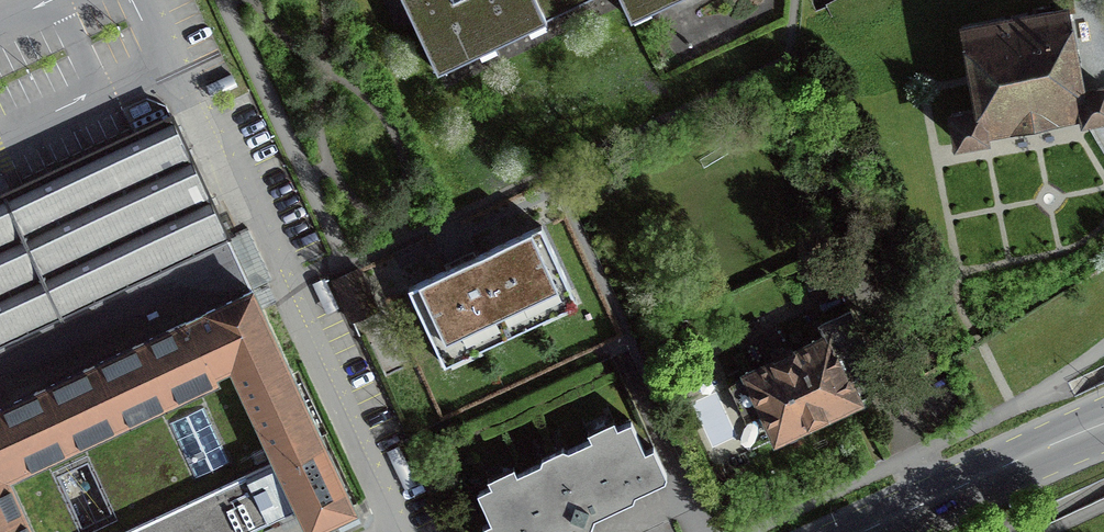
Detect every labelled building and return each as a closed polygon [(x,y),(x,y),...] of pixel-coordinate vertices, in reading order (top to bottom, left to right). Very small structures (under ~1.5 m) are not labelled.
[(590,0),(410,0),(445,71),(550,19),(590,0)] [(636,18),(674,0),(627,0),(636,18)] [(1065,11),(961,30),(976,114),(952,118),(957,144),(983,140),(982,133),(1081,114),(1082,120),(1085,120),(1103,116),(1103,89),(1079,94),(1074,61),(1065,11)] [(253,278),(176,115),(0,198),(0,531),(237,531),(297,504),(309,526),(359,503),(253,278)] [(406,289),(439,361),(572,303),(539,230),(473,259),(406,289)] [(800,428),(884,388),(848,313),(819,326),(825,339),(728,386),(745,422),(763,414),(775,440),(780,438),(789,439),(796,435),(800,428)] [(652,447),(643,452),(630,422),(615,429),(613,434),(607,437),(603,435),(567,452),(561,450),(541,459),(538,465),(503,482),(501,486),(495,489),(490,487),(476,494),(489,524),(481,528),(483,531),(562,531),(563,528),(567,526),(584,531),(588,531),(592,520),(595,513),(598,511),(605,513),(632,500),(634,495),(663,481),(665,476),(652,447)] [(398,478),(409,472),(398,448),(386,453),(398,478)]
